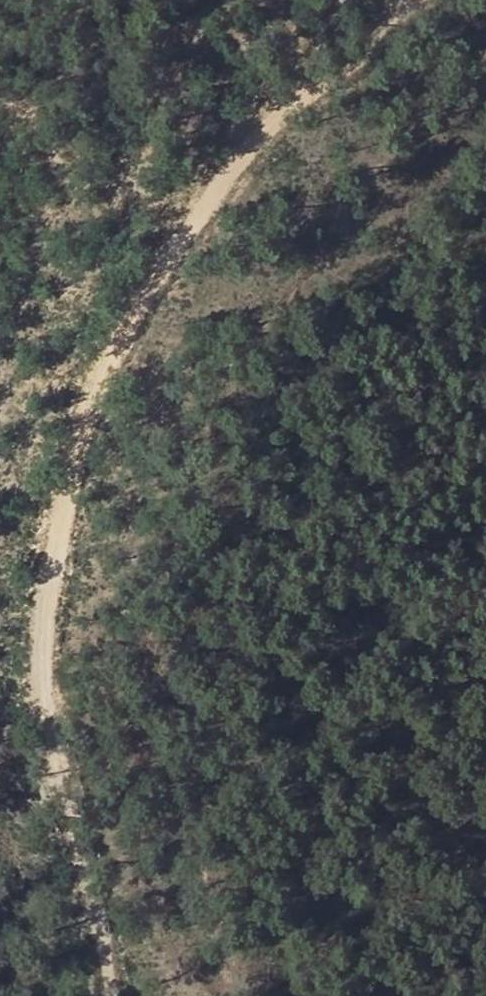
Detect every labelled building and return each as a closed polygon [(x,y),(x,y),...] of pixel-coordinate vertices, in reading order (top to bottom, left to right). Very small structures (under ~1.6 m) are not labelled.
[(445,813),(441,813),(439,814),(437,818),(437,821),(438,824),(441,826),(447,825),(450,823),(451,820),(450,817),(448,814),(445,813)]
